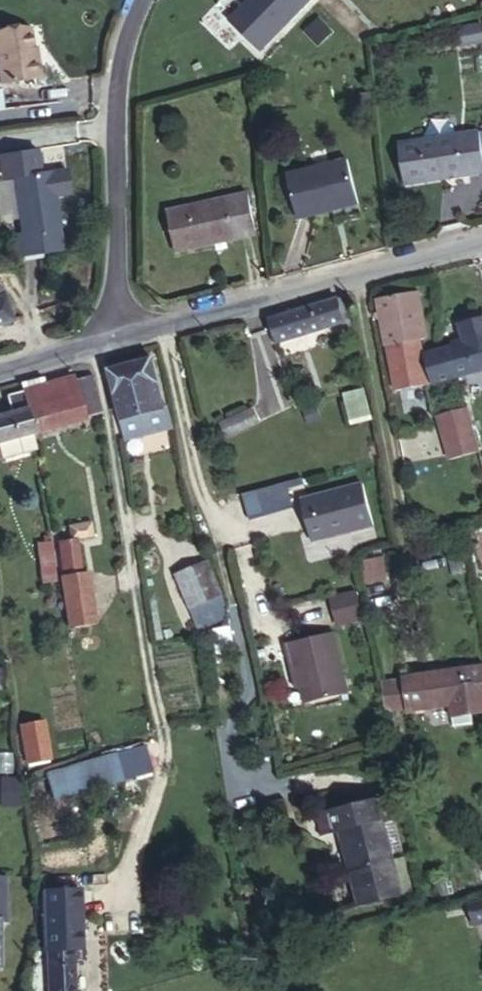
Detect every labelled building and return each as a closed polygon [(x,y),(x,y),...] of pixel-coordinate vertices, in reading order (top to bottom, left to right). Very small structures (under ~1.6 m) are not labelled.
[(459,26),(460,43),(481,42),(481,25),(481,24),(459,26)] [(1,83),(40,77),(36,55),(33,56),(32,49),(28,29),(0,33),(0,79),(1,83)] [(363,95),(364,109),(372,108),(370,94),(363,95)] [(405,185),(481,172),(481,148),(480,133),(479,131),(398,143),(405,185)] [(287,175),(298,219),(358,204),(347,159),(287,175)] [(17,233),(20,256),(59,250),(56,228),(59,227),(52,172),(14,178),(22,233),(17,233)] [(167,211),(176,252),(256,234),(248,193),(167,211)] [(12,320),(1,286),(0,287),(0,324),(12,320)] [(388,346),(395,391),(431,384),(425,355),(420,355),(418,340),(427,339),(418,292),(377,299),(386,346),(388,346)] [(270,319),(277,342),(342,322),(351,320),(344,297),(270,319)] [(431,384),(481,370),(481,318),(459,324),(464,344),(425,355),(431,384)] [(342,322),(344,328),(353,326),(351,320),(342,322)] [(109,370),(125,440),(172,427),(167,407),(165,407),(152,358),(109,370)] [(94,406),(87,369),(73,373),(82,409),(94,406)] [(73,373),(21,385),(28,423),(82,409),(73,373)] [(21,385),(0,390),(0,399),(1,404),(0,404),(0,449),(31,442),(28,423),(21,385)] [(362,389),(344,394),(351,423),(369,418),(362,389)] [(314,405),(303,409),(308,424),(320,420),(314,405)] [(468,407),(434,412),(446,456),(477,450),(468,407)] [(220,423),(227,437),(259,422),(252,408),(220,423)] [(258,491),(265,516),(293,508),(288,490),(304,485),(303,480),(258,491)] [(301,500),(312,541),(373,525),(363,484),(301,500)] [(243,495),(250,520),(265,516),(258,491),(243,495)] [(85,517),(65,521),(66,527),(70,526),(72,533),(88,529),(85,517)] [(66,527),(53,529),(61,569),(79,566),(72,533),(70,526),(66,527)] [(201,555),(171,563),(181,597),(210,589),(201,555)] [(61,569),(57,570),(66,618),(95,613),(85,564),(79,566),(61,569)] [(210,589),(181,597),(187,620),(213,613),(210,589)] [(357,591),(329,596),(335,627),(362,622),(357,591)] [(327,623),(279,634),(294,696),(343,685),(327,623)] [(481,710),(481,670),(480,661),(397,679),(405,715),(462,703),(465,715),(481,710)] [(384,719),(405,715),(397,679),(375,683),(384,719)] [(21,725),(27,763),(50,759),(43,721),(21,725)] [(47,773),(55,800),(122,780),(114,754),(47,773)] [(3,779),(3,805),(18,806),(18,779),(3,779)] [(315,814),(321,837),(337,832),(345,830),(356,871),(351,872),(360,906),(404,895),(378,798),(315,814)] [(345,830),(337,832),(357,907),(360,906),(351,872),(356,871),(345,830)] [(43,950),(47,950),(48,990),(75,990),(73,950),(73,941),(81,940),(80,889),(41,890),(43,950)] [(475,925),(481,923),(481,900),(469,903),(475,925)]
